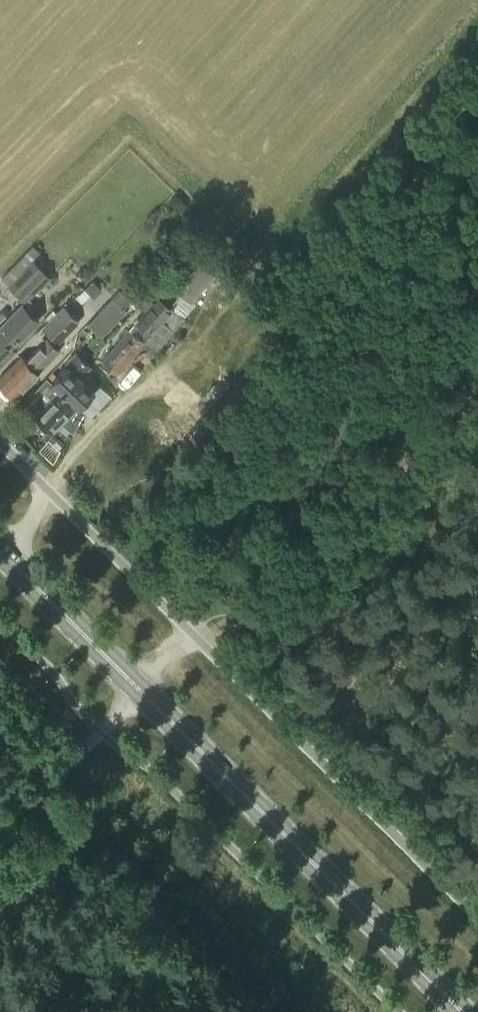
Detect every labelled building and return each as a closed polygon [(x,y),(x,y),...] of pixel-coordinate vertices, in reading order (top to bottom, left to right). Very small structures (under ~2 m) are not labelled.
[(14,347),(12,344),(37,318),(30,311),(37,304),(29,297),(41,286),(42,287),(51,277),(26,253),(2,277),(24,298),(0,323),(0,361),(14,347)] [(86,287),(94,296),(101,289),(93,280),(86,287)] [(132,298),(120,287),(88,321),(102,335),(127,309),(124,307),(132,298)] [(196,303),(192,299),(181,290),(171,302),(160,293),(144,311),(129,328),(100,362),(116,374),(144,340),(155,349),(196,303)] [(59,342),(80,321),(64,305),(43,326),(59,342)] [(58,349),(46,338),(25,360),(20,355),(0,376),(0,383),(13,395),(58,349)] [(77,405),(94,388),(80,374),(89,365),(75,351),(64,362),(66,364),(50,380),(57,387),(77,405)] [(52,432),(77,406),(77,405),(57,387),(50,380),(46,376),(34,389),(38,392),(25,405),(33,413),(32,413),(52,432)] [(55,444),(44,455),(52,462),(59,449),(55,444)]
